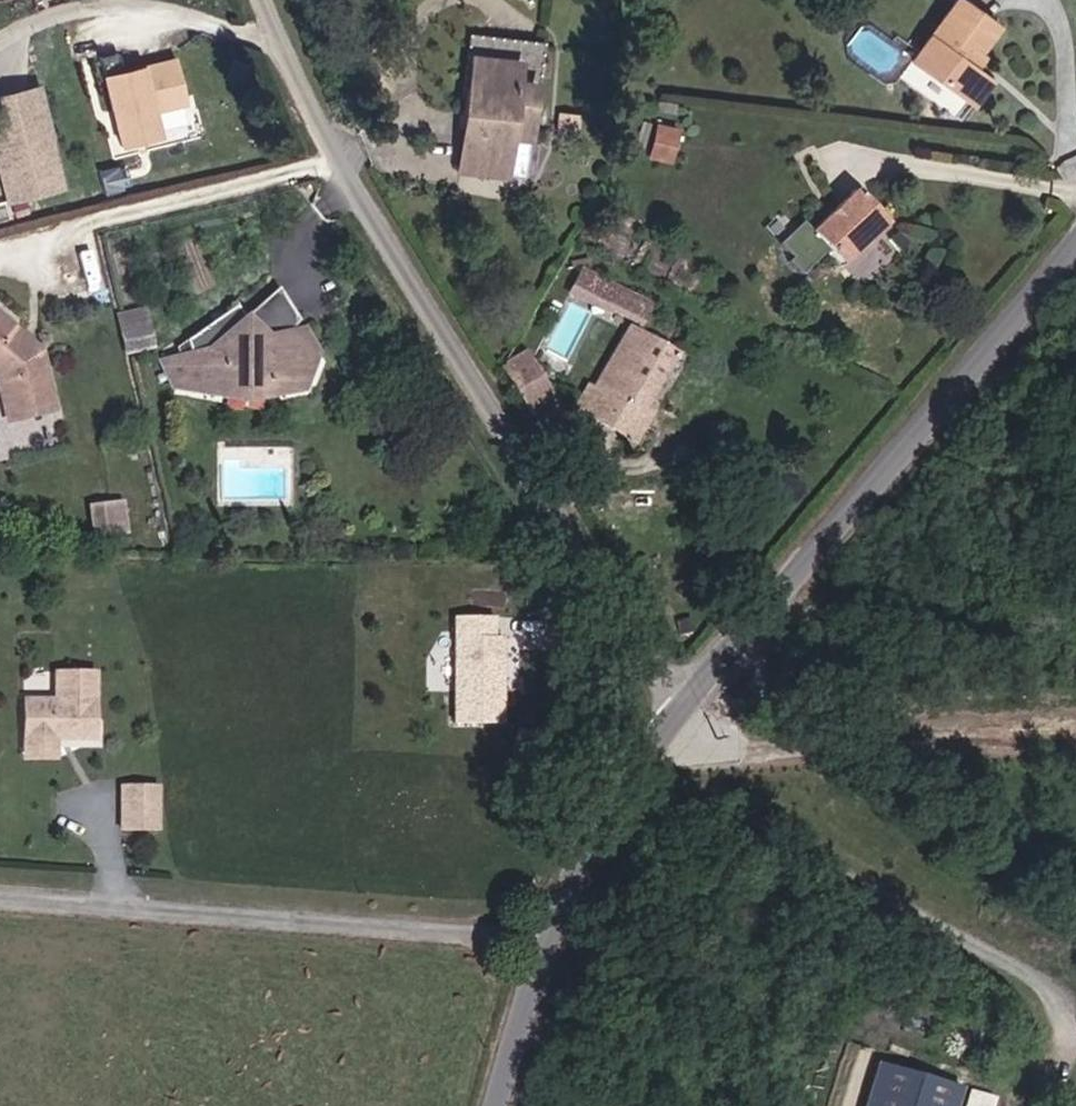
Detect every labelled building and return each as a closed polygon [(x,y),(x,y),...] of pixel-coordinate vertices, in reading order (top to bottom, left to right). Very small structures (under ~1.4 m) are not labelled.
[(983,36),(938,6),(893,75),(951,114),(966,88),(955,81),(983,36)] [(533,50),(461,39),(447,177),(496,181),(499,152),(521,154),(533,50)] [(130,54),(112,59),(127,111),(131,110),(134,121),(131,128),(136,147),(175,136),(168,112),(199,103),(187,58),(135,73),(130,54)] [(33,193),(61,185),(34,87),(0,96),(0,179),(6,200),(33,193)] [(648,157),(676,160),(681,124),(653,120),(648,157)] [(872,240),(840,205),(796,246),(828,280),(872,240)] [(573,273),(564,292),(625,321),(633,304),(573,273)] [(190,349),(180,353),(163,361),(176,390),(247,400),(309,395),(312,389),(325,356),(308,330),(295,338),(290,332),(303,323),(282,290),(244,314),(235,299),(210,315),(185,331),(190,349)] [(125,351),(156,347),(151,306),(120,310),(125,351)] [(1,383),(11,426),(54,417),(36,343),(0,307),(0,383),(1,383)] [(669,367),(620,335),(589,394),(638,423),(669,367)] [(542,407),(517,364),(498,377),(522,420),(542,407)] [(121,531),(118,503),(99,505),(101,533),(121,531)] [(508,725),(509,650),(504,650),(504,638),(500,638),(500,618),(461,618),(461,724),(508,725)] [(72,739),(97,739),(98,672),(58,672),(58,700),(27,699),(27,739),(59,739),(64,734),(72,734),(72,739)] [(59,739),(27,739),(27,758),(59,759),(59,739)] [(160,787),(125,786),(125,810),(160,810),(160,787)] [(160,810),(125,810),(124,829),(160,829),(160,810)] [(885,1061),(871,1105),(962,1105),(968,1086),(885,1061)]
